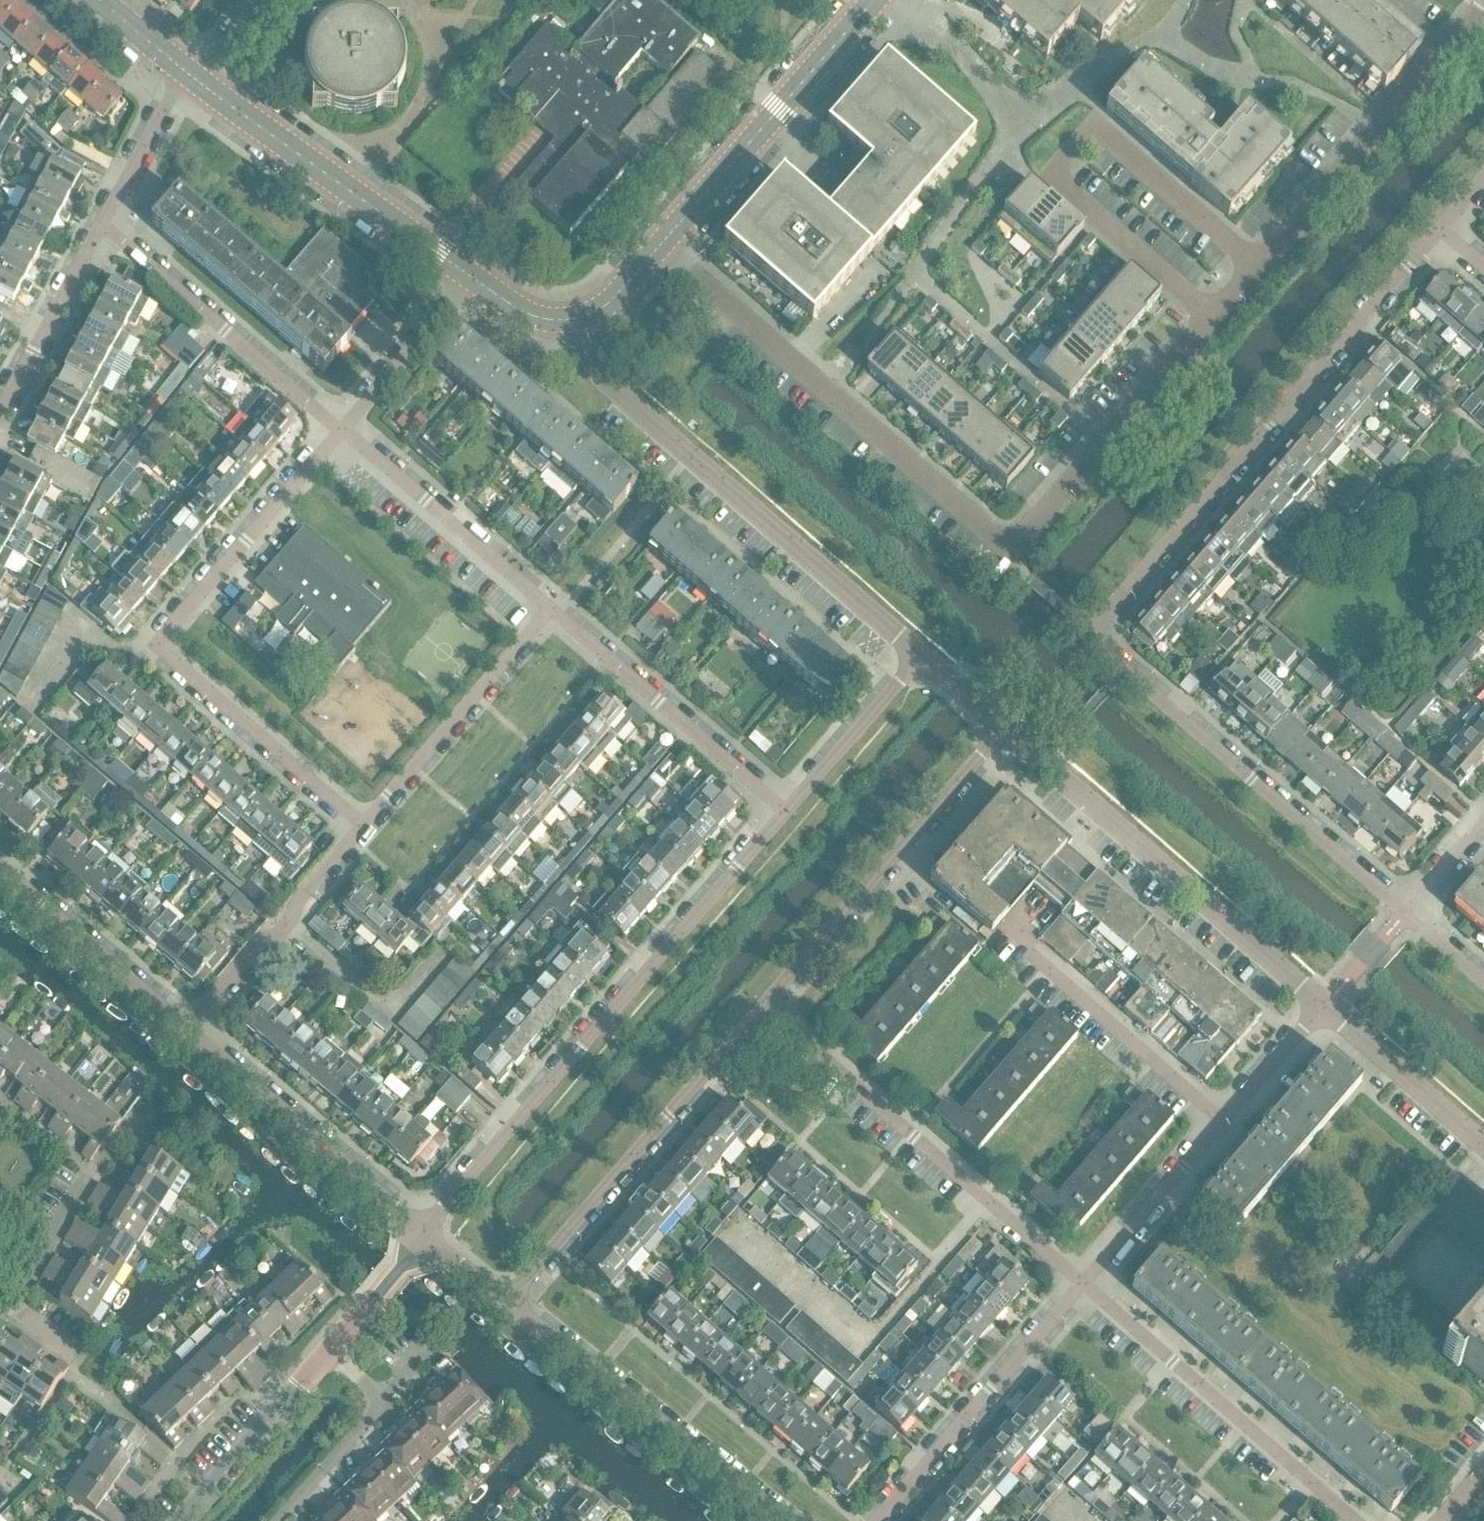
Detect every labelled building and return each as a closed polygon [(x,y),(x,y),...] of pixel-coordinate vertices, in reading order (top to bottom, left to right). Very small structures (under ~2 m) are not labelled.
[(17,9),(7,0),(0,0),(0,28),(17,9)] [(187,13),(199,0),(172,0),(187,13)] [(612,87),(639,56),(665,79),(698,41),(650,0),(576,0),(600,21),(573,53),(612,87)] [(1045,59),(1077,23),(1099,42),(1136,0),(978,0),(1045,59)] [(1383,92),(1414,56),(1350,0),(1277,0),(1383,92)] [(17,9),(0,28),(0,32),(15,45),(34,24),(17,9)] [(363,116),(378,110),(395,110),(396,92),(397,89),(398,87),(399,84),(401,81),(401,77),(402,73),(402,71),(402,67),(402,64),(402,61),(402,58),(401,54),(400,52),(399,48),(397,44),(396,42),(396,25),(378,24),(375,23),(372,22),(369,20),(366,19),(360,18),(357,18),(352,18),(346,18),(343,19),(340,19),(337,20),(333,22),(330,23),(328,24),(310,25),(310,42),(309,44),(307,48),(306,51),(305,54),(304,58),(304,61),(303,64),(303,68),(304,71),(304,74),(304,77),(305,80),(306,82),(310,92),(310,110),(327,110),(330,111),(334,113),(338,114),(341,115),(344,116),(348,116),(353,117),(358,116),(363,116)] [(554,19),(548,26),(558,35),(564,28),(554,19)] [(34,24),(15,45),(32,60),(51,39),(34,24)] [(612,87),(573,53),(544,28),(516,61),(520,65),(496,93),(505,100),(529,72),(553,93),(529,121),(554,143),(513,190),(525,200),(582,134),(606,155),(643,113),(612,87)] [(68,53),(51,39),(32,60),(49,75),(68,53)] [(33,83),(27,90),(38,99),(44,92),(48,89),(60,100),(67,91),(86,69),(68,53),(49,75),(41,83),(38,87),(33,83)] [(4,69),(10,63),(0,54),(0,66),(4,69)] [(643,113),(606,155),(626,172),(639,157),(651,167),(681,132),(682,133),(683,133),(684,134),(685,134),(686,134),(688,133),(689,133),(689,132),(729,86),(694,55),(644,114),(643,113)] [(974,136),(885,58),(826,125),(870,163),(824,216),(781,178),(722,245),(811,322),(974,136)] [(1170,153),(1167,157),(1178,166),(1174,170),(1185,180),(1191,173),(1197,178),(1189,186),(1227,219),(1288,149),(1253,119),(1241,132),(1239,129),(1221,149),(1217,145),(1218,143),(1207,133),(1211,128),(1141,68),(1110,102),(1125,113),(1121,117),(1133,127),(1136,123),(1147,133),(1144,137),(1155,147),(1158,143),(1170,153)] [(86,69),(67,91),(84,105),(102,84),(86,69)] [(505,100),(529,121),(553,93),(529,72),(505,100)] [(102,84),(84,105),(101,121),(120,99),(102,84)] [(38,99),(27,90),(21,96),(32,106),(38,99)] [(13,104),(2,125),(14,132),(18,125),(25,113),(13,104)] [(61,120),(72,129),(78,122),(67,113),(61,120)] [(72,129),(61,120),(56,126),(57,127),(49,136),(54,140),(62,132),(66,135),(72,129)] [(18,137),(44,159),(80,178),(79,177),(84,167),(65,156),(63,154),(29,124),(18,137)] [(0,128),(0,136),(9,141),(14,132),(2,125),(0,128)] [(582,134),(525,200),(569,238),(626,172),(606,155),(582,134)] [(5,150),(9,141),(0,136),(0,147),(5,150)] [(44,159),(34,177),(70,196),(71,196),(77,199),(83,187),(77,183),(80,178),(44,159)] [(34,177),(25,194),(61,214),(70,196),(34,177)] [(996,221),(1014,236),(1047,199),(1029,183),(996,221)] [(25,194),(15,212),(51,232),(58,219),(62,221),(61,223),(66,226),(69,219),(60,214),(61,214),(25,194)] [(236,300),(264,268),(178,194),(150,225),(236,300)] [(1030,251),(1063,213),(1047,199),(1014,236),(1030,251)] [(51,232),(15,212),(5,229),(42,249),(51,232)] [(1082,229),(1063,213),(1030,251),(1049,267),(1082,229)] [(5,229),(0,239),(0,249),(32,267),(42,249),(5,229)] [(323,232),(280,282),(344,338),(387,288),(323,232)] [(1089,236),(1081,245),(1087,250),(1095,241),(1089,236)] [(979,258),(985,252),(976,244),(970,250),(979,258)] [(23,284),(32,267),(0,249),(0,272),(23,284)] [(1066,262),(1058,271),(1064,277),(1072,267),(1066,262)] [(1105,282),(1143,315),(1159,297),(1121,264),(1105,282)] [(1011,275),(1002,267),(996,273),(1005,281),(1011,275)] [(264,268),(236,300),(322,374),(349,343),(344,338),(280,282),(264,268)] [(1056,286),(1064,277),(1058,271),(1050,280),(1056,286)] [(13,303),(20,290),(24,292),(23,293),(28,296),(31,290),(22,285),(23,284),(0,272),(0,297),(13,303)] [(1020,283),(1011,275),(1005,281),(1014,289),(1020,283)] [(1443,279),(1420,304),(1439,321),(1461,295),(1443,279)] [(1091,298),(1129,331),(1143,315),(1105,282),(1091,298)] [(103,301),(139,320),(149,302),(113,283),(103,301)] [(1461,295),(1439,321),(1457,337),(1480,311),(1461,295)] [(1028,306),(1034,311),(1042,302),(1036,296),(1028,306)] [(1129,331),(1091,298),(1076,315),(1080,319),(1114,348),(1129,331)] [(936,307),(927,299),(922,306),(931,314),(936,307)] [(103,301),(93,319),(120,334),(126,323),(135,328),(139,320),(103,301)] [(1034,311),(1028,306),(1020,315),(1026,320),(1034,311)] [(1457,337),(1477,354),(1483,347),(1483,346),(1483,315),(1480,311),(1457,337)] [(78,325),(75,332),(120,356),(131,362),(140,345),(120,334),(93,319),(86,332),(83,330),(84,328),(78,325)] [(1114,348),(1080,319),(1065,336),(1099,366),(1114,348)] [(957,336),(962,330),(953,322),(948,328),(957,336)] [(177,331),(169,340),(178,348),(186,338),(192,332),(183,324),(177,331)] [(966,344),(971,338),(962,330),(957,336),(966,344)] [(75,332),(71,338),(77,341),(78,339),(81,341),(74,355),(110,374),(120,356),(75,332)] [(911,356),(918,349),(899,332),(866,370),(885,386),(911,356)] [(1004,346),(1012,337),(1006,332),(998,341),(1004,346)] [(1416,348),(1409,342),(1397,332),(1388,342),(1407,359),(1416,348)] [(491,413),(515,385),(456,333),(431,361),(491,413)] [(1061,333),(1046,350),(1053,356),(1084,383),(1099,366),(1065,336),(1061,333)] [(1417,334),(1409,342),(1416,348),(1416,349),(1424,340),(1417,334)] [(186,338),(178,348),(170,356),(179,364),(195,346),(186,338)] [(178,348),(169,340),(162,349),(170,356),(178,348)] [(203,354),(195,346),(179,364),(180,365),(188,372),(203,354)] [(1382,348),(1365,367),(1385,383),(1384,384),(1392,391),(1396,395),(1413,375),(1401,364),(1382,348)] [(1416,349),(1416,348),(1407,359),(1413,364),(1422,354),(1416,349)] [(982,358),(991,366),(997,360),(988,352),(982,358)] [(74,355),(65,371),(101,391),(110,374),(74,355)] [(208,356),(192,376),(202,383),(218,364),(208,356)] [(885,386),(902,401),(929,371),(911,356),(885,386)] [(1084,383),(1053,356),(1037,375),(1068,402),(1084,383)] [(1006,368),(997,360),(991,366),(1000,374),(1006,368)] [(180,365),(177,369),(185,376),(188,372),(180,365)] [(1385,383),(1365,367),(1349,386),(1376,409),(1392,391),(1384,384),(1385,383)] [(176,372),(167,382),(176,389),(184,379),(185,376),(177,369),(176,372)] [(65,371),(55,390),(90,409),(101,391),(65,371)] [(946,386),(929,371),(902,401),(919,416),(946,386)] [(192,376),(179,393),(183,396),(188,400),(202,383),(192,376)] [(1445,391),(1453,381),(1447,376),(1438,385),(1445,391)] [(1453,381),(1445,391),(1452,397),(1460,387),(1453,381)] [(176,389),(167,382),(155,398),(163,405),(168,399),(176,389)] [(1022,382),(1017,388),(1026,396),(1031,390),(1022,382)] [(515,385),(491,413),(519,437),(523,441),(524,442),(525,442),(515,454),(539,476),(544,471),(550,464),(551,464),(575,436),(549,414),(542,407),(537,403),(516,385),(515,385)] [(966,397),(964,396),(961,399),(946,386),(919,416),(936,431),(966,397)] [(1349,386),(1333,404),(1360,428),(1376,409),(1349,386)] [(55,390),(46,407),(82,427),(91,410),(90,409),(55,390)] [(1035,404),(1040,398),(1031,390),(1026,396),(1035,404)] [(183,396),(179,393),(165,410),(169,414),(183,396)] [(265,393),(243,418),(246,421),(276,447),(291,429),(288,427),(295,420),(265,393)] [(966,397),(936,431),(953,446),(980,416),(980,415),(983,412),(966,397)] [(163,405),(155,398),(142,414),(150,421),(158,411),(163,405)] [(37,402),(33,409),(39,412),(39,410),(43,412),(36,425),(63,439),(72,444),(82,427),(46,407),(37,402)] [(1333,404),(1316,423),(1343,447),(1360,428),(1333,404)] [(1420,415),(1430,423),(1435,416),(1426,408),(1420,415)] [(1483,421),(1483,409),(1474,421),(1480,426),(1483,421)] [(169,414),(165,410),(151,427),(156,431),(169,414)] [(150,421),(142,414),(134,424),(142,431),(150,421)] [(1058,414),(1049,425),(1057,431),(1066,421),(1058,414)] [(1430,423),(1420,415),(1415,421),(1424,429),(1430,423)] [(980,416),(953,446),(971,461),(1004,423),(1002,422),(996,429),(980,416)] [(411,426),(401,419),(396,425),(406,433),(411,426)] [(276,447),(246,421),(231,439),(239,446),(260,465),(276,447)] [(987,475),(1020,438),(1004,423),(971,461),(987,475)] [(1343,447),(1316,423),(1299,443),(1326,466),(1343,447)] [(63,439),(36,425),(26,443),(36,449),(54,458),(63,439)] [(156,431),(151,427),(136,445),(141,449),(140,450),(148,456),(163,437),(156,431)] [(120,431),(113,442),(116,444),(115,445),(125,453),(138,436),(127,428),(122,433),(120,431)] [(551,464),(550,464),(544,471),(571,495),(578,488),(611,516),(635,488),(575,436),(551,464)] [(1005,491),(1038,453),(1020,438),(987,475),(1005,491)] [(1326,466),(1299,443),(1284,461),(1311,484),(1326,466)] [(1400,444),(1391,455),(1400,463),(1410,453),(1400,444)] [(125,453),(115,445),(108,455),(118,463),(125,453)] [(136,445),(122,464),(126,468),(127,466),(134,472),(148,456),(140,450),(141,449),(136,445)] [(260,465),(239,446),(226,462),(247,481),(260,465)] [(36,449),(25,469),(51,483),(88,503),(99,482),(90,477),(54,458),(36,449)] [(1391,455),(1382,465),(1391,473),(1400,463),(1391,455)] [(1284,461),(1267,480),(1298,507),(1314,488),(1311,484),(1284,461)] [(226,462),(211,480),(232,498),(247,481),(226,462)] [(15,464),(5,482),(41,502),(51,483),(25,469),(15,464)] [(122,464),(108,481),(119,490),(121,488),(132,474),(133,473),(126,468),(122,464)] [(96,467),(90,477),(99,482),(105,472),(96,467)] [(232,498),(211,480),(202,472),(188,489),(217,514),(232,498)] [(1267,480),(1250,499),(1253,501),(1278,522),(1287,530),(1303,511),(1298,507),(1267,480)] [(119,490),(108,481),(101,489),(95,499),(106,508),(120,491),(119,490)] [(0,491),(0,502),(23,515),(32,519),(41,502),(5,482),(0,491)] [(1354,489),(1364,497),(1370,491),(1359,483),(1354,489)] [(217,514),(188,489),(172,507),(202,532),(217,514)] [(1364,497),(1354,489),(1344,498),(1359,510),(1367,501),(1364,497)] [(1278,522),(1250,499),(1234,517),(1262,541),(1278,522)] [(100,504),(94,501),(84,520),(89,523),(100,504)] [(22,537),(26,529),(18,525),(23,515),(0,502),(0,526),(22,537)] [(503,505),(492,518),(498,524),(509,511),(503,505)] [(69,517),(78,522),(84,511),(75,506),(69,517)] [(172,507),(158,524),(187,549),(192,553),(197,547),(193,543),(202,532),(172,507)] [(562,516),(544,537),(559,549),(576,529),(562,516)] [(78,522),(69,517),(63,529),(72,533),(78,522)] [(1262,541),(1234,517),(1218,536),(1245,560),(1262,541)] [(1331,535),(1337,528),(1327,519),(1321,526),(1331,535)] [(84,520),(73,541),(79,544),(79,543),(86,547),(95,531),(87,527),(89,523),(84,520)] [(513,532),(528,544),(539,532),(525,520),(513,532)] [(708,600),(732,572),(672,520),(648,548),(708,600)] [(158,524),(143,541),(172,566),(187,549),(158,524)] [(13,555),(22,560),(31,543),(22,537),(0,526),(0,548),(13,555)] [(261,579),(254,587),(284,613),(275,623),(294,639),(302,629),(326,650),(317,660),(336,676),(354,654),(351,652),(391,606),(304,530),(261,579)] [(54,534),(47,548),(58,554),(66,541),(54,534)] [(1315,535),(1306,545),(1318,556),(1327,546),(1315,535)] [(1218,536),(1201,555),(1229,579),(1245,560),(1218,536)] [(79,544),(73,541),(62,562),(67,565),(79,544)] [(172,566),(143,541),(129,558),(158,583),(172,566)] [(3,572),(13,555),(0,548),(0,571),(3,572)] [(60,557),(49,552),(43,563),(54,568),(60,557)] [(125,555),(110,572),(122,582),(143,600),(158,583),(129,558),(125,555)] [(1201,555),(1185,574),(1213,597),(1229,579),(1201,555)] [(1287,563),(1301,575),(1308,567),(1294,556),(1287,563)] [(67,565),(62,562),(52,581),(57,584),(67,565)] [(1301,575),(1287,563),(1281,571),(1295,582),(1301,575)] [(732,572),(708,600),(767,651),(791,623),(732,572)] [(1185,574),(1168,593),(1195,617),(1213,597),(1185,574)] [(31,588),(40,593),(45,582),(36,577),(31,588)] [(143,600),(122,582),(107,599),(128,617),(143,600)] [(599,582),(593,588),(596,591),(602,584),(599,582)] [(40,593),(31,588),(25,598),(34,603),(40,593)] [(40,604),(61,616),(67,605),(48,589),(40,604)] [(89,598),(78,610),(100,628),(102,625),(113,635),(116,631),(121,635),(128,627),(123,623),(128,617),(107,599),(99,591),(92,600),(89,598)] [(248,592),(220,624),(232,634),(259,602),(248,592)] [(1168,593),(1152,612),(1179,635),(1195,617),(1168,593)] [(1262,595),(1255,603),(1265,611),(1271,604),(1262,595)] [(1265,611),(1255,603),(1250,609),(1260,617),(1265,611)] [(61,616),(40,604),(34,614),(56,626),(61,616)] [(1179,635),(1152,612),(1136,631),(1137,631),(1132,637),(1135,639),(1146,649),(1149,652),(1154,647),(1155,647),(1162,639),(1170,646),(1179,635)] [(56,626),(34,614),(29,625),(50,636),(56,626)] [(648,614),(635,629),(652,644),(665,629),(648,614)] [(17,615),(13,623),(22,628),(26,619),(17,615)] [(12,645),(22,628),(13,623),(3,640),(12,645)] [(791,623),(767,651),(828,704),(852,676),(791,623)] [(29,625),(23,635),(45,646),(50,636),(29,625)] [(1483,646),(1483,629),(1475,639),(1483,646)] [(1230,634),(1224,640),(1233,648),(1239,642),(1230,634)] [(23,635),(18,645),(39,656),(45,646),(23,635)] [(1276,658),(1286,645),(1277,638),(1267,651),(1276,658)] [(1146,649),(1135,639),(1136,640),(1136,641),(1137,642),(1137,643),(1138,643),(1138,644),(1139,644),(1139,645),(1140,645),(1140,646),(1141,646),(1141,647),(1142,647),(1143,647),(1143,648),(1144,648),(1145,648),(1146,649)] [(1475,639),(1470,645),(1482,656),(1483,654),(1483,646),(1475,639)] [(0,646),(0,662),(3,663),(12,645),(3,640),(0,646)] [(1233,648),(1224,640),(1218,646),(1228,654),(1233,648)] [(18,645),(13,655),(34,666),(39,656),(18,645)] [(1296,654),(1286,645),(1276,658),(1286,666),(1296,654)] [(13,655),(7,665),(29,676),(34,666),(13,655)] [(1188,676),(1199,686),(1216,666),(1205,657),(1188,676)] [(1227,676),(1210,695),(1229,712),(1246,693),(1253,686),(1257,681),(1237,664),(1227,676)] [(29,676),(7,665),(2,675),(23,686),(29,676)] [(106,707),(124,686),(106,670),(99,678),(84,665),(75,675),(91,688),(89,690),(82,684),(71,696),(88,711),(91,708),(99,715),(106,707)] [(2,675),(0,679),(0,687),(16,700),(23,686),(2,675)] [(1313,690),(1321,681),(1316,676),(1308,685),(1313,690)] [(1455,687),(1445,678),(1443,676),(1437,683),(1450,693),(1455,687)] [(1329,687),(1321,681),(1313,690),(1321,697),(1329,687)] [(141,700),(124,686),(106,707),(122,721),(141,700)] [(1246,693),(1229,712),(1248,728),(1271,702),(1253,686),(1246,693)] [(0,692),(0,703),(3,706),(8,699),(0,692)] [(1427,695),(1410,714),(1418,721),(1435,702),(1427,695)] [(602,699),(587,717),(615,741),(630,724),(642,734),(648,727),(635,716),(630,723),(623,717),(602,699)] [(141,700),(122,721),(116,729),(132,743),(139,736),(157,714),(141,700)] [(1290,718),(1271,702),(1248,728),(1267,745),(1290,718)] [(1352,723),(1362,711),(1353,703),(1342,715),(1352,723)] [(27,728),(33,721),(21,710),(15,717),(27,728)] [(1466,729),(1483,745),(1483,712),(1482,710),(1466,729)] [(1381,727),(1362,711),(1352,723),(1370,739),(1381,727)] [(175,730),(157,714),(139,736),(156,751),(175,730)] [(1418,721),(1410,714),(1396,731),(1397,734),(1402,739),(1418,721)] [(587,717),(572,733),(600,757),(615,741),(587,717)] [(1290,718),(1267,745),(1285,761),(1309,734),(1290,718)] [(45,731),(33,721),(27,728),(39,738),(45,731)] [(71,746),(75,742),(57,726),(53,731),(71,746)] [(1394,738),(1381,727),(1370,739),(1389,756),(1398,746),(1392,740),(1394,738)] [(1466,729),(1450,747),(1457,753),(1457,754),(1476,771),(1483,761),(1483,745),(1466,729)] [(175,730),(156,751),(173,766),(192,744),(175,730)] [(600,757),(572,733),(558,750),(579,768),(585,774),(600,757)] [(1309,734),(1285,761),(1304,777),(1327,751),(1309,734)] [(63,759),(69,752),(57,742),(51,749),(63,759)] [(75,742),(71,746),(88,761),(92,756),(75,742)] [(192,744),(173,766),(190,780),(209,759),(192,744)] [(641,764),(645,768),(650,772),(666,754),(657,746),(641,764)] [(1398,746),(1389,756),(1397,762),(1406,752),(1398,746)] [(579,768),(558,750),(543,768),(564,786),(579,768)] [(1346,767),(1327,751),(1304,777),(1323,794),(1346,767)] [(81,763),(69,752),(63,759),(75,770),(81,763)] [(1476,771),(1457,754),(1440,774),(1459,790),(1476,771)] [(109,771),(92,756),(88,761),(105,776),(109,771)] [(669,758),(653,776),(664,785),(679,767),(669,758)] [(226,774),(209,759),(190,780),(207,795),(226,774)] [(1365,783),(1346,767),(1323,794),(1342,810),(1365,783)] [(543,768),(528,785),(556,809),(571,792),(564,786),(543,768)] [(650,772),(645,768),(631,784),(636,788),(650,772)] [(82,795),(98,777),(89,770),(73,788),(82,795)] [(109,771),(105,776),(122,791),(126,786),(109,771)] [(1426,789),(1435,779),(1429,773),(1420,784),(1426,790),(1426,789)] [(0,774),(0,796),(11,784),(0,774)] [(243,789),(226,774),(207,795),(225,810),(243,789)] [(98,777),(82,795),(91,803),(107,785),(98,777)] [(1455,796),(1435,779),(1426,789),(1433,795),(1446,806),(1455,796)] [(711,781),(688,807),(692,810),(717,832),(733,813),(729,810),(736,802),(711,781)] [(645,801),(649,804),(659,793),(648,783),(638,795),(645,801)] [(1384,800),(1365,783),(1342,810),(1361,826),(1384,800)] [(11,784),(0,796),(0,817),(8,824),(29,799),(11,784)] [(631,784),(616,801),(621,805),(636,788),(631,784)] [(556,809),(528,785),(513,802),(534,820),(541,826),(556,809)] [(143,801),(126,786),(122,791),(139,805),(143,801)] [(243,789),(225,810),(218,818),(235,832),(260,803),(243,789)] [(1064,913),(1096,877),(1064,850),(1070,843),(1009,789),(972,833),(1033,886),(1064,913)] [(1426,789),(1426,790),(1418,799),(1425,805),(1433,795),(1426,789)] [(121,809),(127,802),(115,792),(110,799),(121,809)] [(29,799),(8,824),(27,840),(47,816),(47,817),(54,809),(36,793),(30,799),(29,799)] [(645,801),(638,795),(627,806),(634,813),(645,801)] [(1384,800),(1361,826),(1379,843),(1402,816),(1384,800)] [(160,815),(143,801),(139,805),(156,820),(160,815)] [(621,805),(616,801),(602,818),(606,822),(621,805)] [(127,802),(121,809),(133,819),(139,812),(127,802)] [(513,802),(498,819),(519,837),(526,843),(541,827),(541,826),(534,820),(513,802)] [(277,818),(260,803),(235,832),(252,847),(277,818)] [(686,805),(671,823),(677,828),(701,850),(717,832),(692,810),(688,807),(686,805)] [(160,815),(156,820),(173,835),(177,830),(176,829),(182,822),(175,817),(169,824),(160,815)] [(1422,833),(1402,816),(1379,843),(1399,859),(1422,833)] [(294,833),(277,818),(252,847),(269,861),(294,833)] [(606,822),(602,818),(587,835),(592,839),(606,822)] [(498,819),(484,836),(511,860),(526,843),(519,837),(498,819)] [(616,819),(606,831),(613,837),(613,836),(623,825),(616,819)] [(47,857),(65,873),(93,840),(73,823),(65,832),(67,834),(47,857)] [(158,840),(163,834),(152,823),(146,830),(158,840)] [(676,828),(661,846),(686,868),(701,850),(676,828)] [(194,844),(177,830),(173,835),(190,849),(194,844)] [(613,837),(606,831),(596,843),(603,849),(609,841),(616,847),(621,843),(613,836),(613,837)] [(294,833),(269,861),(283,873),(280,876),(290,884),(308,863),(302,858),(312,848),(294,833)] [(1033,886),(972,833),(928,882),(990,936),(1032,887),(1032,886),(1033,886)] [(175,844),(163,834),(158,840),(169,850),(175,844)] [(592,839),(587,835),(572,853),(576,857),(592,839)] [(484,836),(469,852),(490,870),(497,876),(511,860),(484,836)] [(93,840),(65,873),(84,889),(112,857),(93,840)] [(194,844),(190,849),(207,864),(217,852),(210,846),(204,853),(194,844)] [(686,868),(661,846),(645,864),(670,886),(686,868)] [(217,852),(207,864),(224,879),(228,874),(217,864),(223,858),(217,852)] [(490,870),(469,852),(454,870),(475,888),(490,870)] [(576,857),(572,853),(557,870),(562,874),(576,857)] [(194,872),(200,865),(188,855),(182,862),(194,872)] [(575,867),(582,873),(592,861),(585,855),(575,867)] [(112,857),(84,889),(102,905),(124,880),(123,879),(129,872),(112,857)] [(670,886),(645,864),(637,857),(621,875),(630,882),(655,904),(670,886)] [(211,875),(200,865),(194,872),(205,882),(211,875)] [(582,873),(575,867),(565,879),(572,885),(582,873)] [(454,870),(440,886),(460,905),(475,888),(454,870)] [(562,874),(557,870),(542,887),(547,891),(562,874)] [(244,888),(228,874),(224,879),(240,893),(244,888)] [(124,880),(102,905),(119,919),(140,894),(145,889),(129,875),(124,880)] [(1096,877),(1064,913),(1040,942),(1067,966),(1087,943),(1124,901),(1096,877)] [(1456,909),(1483,933),(1483,881),(1482,879),(1456,909)] [(630,882),(614,901),(639,922),(655,904),(630,882)] [(248,883),(244,888),(240,893),(258,908),(266,899),(248,883)] [(558,885),(551,894),(569,910),(577,901),(558,885)] [(231,903),(237,896),(224,886),(218,892),(231,903)] [(460,905),(440,886),(425,904),(446,922),(460,905)] [(542,887),(528,904),(532,907),(547,891),(542,887)] [(360,927),(379,906),(362,891),(343,912),(360,927)] [(140,894),(119,919),(138,936),(160,911),(140,894)] [(569,910),(551,894),(543,903),(552,911),(561,919),(569,910)] [(607,895),(591,913),(623,941),(639,922),(614,901),(607,895)] [(237,896),(231,903),(228,906),(246,921),(254,911),(237,896)] [(1151,925),(1124,901),(1087,943),(1114,967),(1151,925)] [(543,903),(527,922),(534,928),(535,928),(548,913),(550,915),(552,911),(543,903)] [(446,922),(425,904),(410,921),(431,939),(446,922)] [(532,907),(528,904),(513,921),(518,925),(532,907)] [(396,921),(379,906),(360,927),(378,942),(396,921)] [(160,911),(138,936),(157,952),(178,927),(160,911)] [(396,921),(378,942),(395,957),(409,941),(420,951),(431,939),(410,921),(404,928),(396,921)] [(518,925),(513,921),(498,937),(503,941),(518,925)] [(945,931),(933,921),(927,928),(938,938),(945,931)] [(527,922),(517,934),(524,940),(534,928),(527,922)] [(558,949),(591,978),(607,958),(606,958),(604,956),(609,950),(580,924),(558,949)] [(1177,948),(1151,925),(1114,967),(1141,990),(1177,948)] [(178,927),(157,952),(173,967),(195,942),(178,927)] [(337,955),(341,950),(341,949),(344,945),(327,930),(319,939),(337,955)] [(953,931),(936,950),(959,971),(976,951),(953,931)] [(202,933),(195,942),(173,967),(193,984),(196,981),(201,986),(227,955),(202,933)] [(503,941),(498,937),(484,955),(488,959),(503,941)] [(495,958),(502,964),(512,953),(505,947),(495,958)] [(1177,948),(1141,990),(1121,1013),(1148,1036),(1166,1016),(1168,1013),(1204,972),(1177,948)] [(558,949),(542,967),(550,974),(575,996),(591,978),(558,949)] [(341,950),(337,955),(354,970),(359,964),(341,950)] [(959,971),(936,950),(919,970),(942,990),(959,971)] [(484,955),(469,972),(473,976),(488,959),(484,955)] [(502,964),(495,958),(485,970),(492,976),(502,964)] [(455,960),(447,970),(465,985),(473,976),(469,972),(455,960)] [(376,979),(359,964),(354,970),(371,984),(376,979)] [(1099,965),(1085,981),(1094,990),(1095,989),(1109,973),(1099,965)] [(465,985),(447,970),(439,979),(457,995),(465,985)] [(919,970),(902,989),(925,1009),(942,990),(919,970)] [(1232,996),(1204,972),(1168,1013),(1195,1038),(1232,996)] [(1118,981),(1109,973),(1095,989),(1104,996),(1118,981)] [(550,974),(534,992),(559,1014),(575,996),(550,974)] [(336,994),(343,987),(331,976),(324,983),(336,994)] [(439,979),(431,989),(449,1004),(457,995),(439,979)] [(464,994),(471,1001),(481,989),(474,982),(464,994)] [(354,997),(343,987),(336,994),(348,1004),(354,997)] [(431,989),(423,998),(440,1014),(449,1004),(431,989)] [(925,1009),(902,989),(885,1008),(908,1028),(925,1009)] [(534,992),(518,1010),(543,1032),(559,1014),(534,992)] [(471,1001),(464,994),(453,1006),(460,1013),(471,1001)] [(262,1043),(284,1017),(266,1001),(260,996),(240,1018),(246,1023),(244,1027),(262,1043)] [(1232,996),(1195,1038),(1193,1041),(1176,1060),(1204,1084),(1259,1020),(1232,996)] [(440,1014),(423,998),(415,1007),(432,1023),(440,1014)] [(432,1023),(415,1007),(406,1017),(424,1033),(432,1023)] [(373,1025),(379,1018),(367,1008),(361,1015),(373,1025)] [(885,1008),(869,1027),(892,1047),(908,1028),(885,1008)] [(1045,1018),(1033,1008),(1027,1015),(1038,1025),(1045,1018)] [(543,1032),(518,1010),(503,1028),(528,1050),(543,1032)] [(892,1047),(869,1027),(864,1033),(844,1016),(832,1030),(874,1067),(892,1047)] [(1193,1041),(1166,1016),(1148,1036),(1176,1060),(1193,1041)] [(302,1032),(284,1017),(262,1043),(280,1058),(302,1032)] [(424,1033),(406,1017),(397,1027),(415,1043),(424,1033)] [(391,1028),(379,1018),(373,1025),(385,1035),(391,1028)] [(1053,1018),(986,1095),(964,1120),(944,1103),(932,1117),(975,1154),(1076,1038),(1053,1018)] [(307,1028),(302,1032),(280,1058),(299,1074),(325,1043),(307,1028)] [(503,1028),(487,1046),(512,1068),(528,1050),(503,1028)] [(17,1043),(0,1030),(0,1064),(17,1043)] [(430,1034),(420,1046),(432,1057),(442,1044),(430,1034)] [(409,1056),(415,1049),(403,1039),(397,1046),(409,1056)] [(17,1043),(0,1064),(0,1080),(4,1075),(14,1082),(34,1056),(17,1043)] [(343,1059),(325,1043),(299,1074),(317,1090),(343,1059)] [(512,1068),(487,1046),(471,1065),(496,1087),(512,1068)] [(415,1049),(409,1056),(421,1066),(427,1059),(415,1049)] [(34,1056),(14,1082),(23,1090),(13,1103),(20,1108),(51,1070),(34,1056)] [(345,1056),(343,1059),(317,1090),(335,1105),(362,1073),(363,1072),(345,1056)] [(1326,1056),(1282,1108),(1315,1137),(1360,1085),(1326,1056)] [(51,1070),(20,1108),(28,1114),(38,1102),(48,1109),(68,1083),(51,1070)] [(457,1079),(460,1082),(473,1093),(480,1085),(464,1071),(457,1079)] [(381,1088),(362,1073),(335,1105),(353,1121),(375,1095),(381,1088)] [(442,1090),(451,1080),(443,1073),(434,1084),(442,1090)] [(451,1080),(442,1090),(436,1098),(455,1114),(470,1097),(451,1080)] [(68,1083),(48,1109),(57,1116),(47,1129),(55,1135),(85,1096),(68,1083)] [(1134,1108),(1140,1101),(1129,1091),(1122,1098),(1134,1108)] [(393,1111),(375,1095),(353,1121),(371,1137),(393,1111)] [(102,1110),(85,1096),(55,1135),(62,1141),(72,1128),(82,1136),(102,1110)] [(1149,1101),(1081,1178),(1060,1203),(1040,1186),(1028,1200),(1070,1237),(1172,1121),(1149,1101)] [(726,1102),(710,1121),(736,1143),(752,1125),(726,1102)] [(1282,1108),(1237,1160),(1270,1189),(1315,1137),(1282,1108)] [(102,1110),(82,1136),(91,1143),(81,1156),(89,1162),(120,1124),(102,1110)] [(411,1126),(393,1111),(371,1137),(389,1152),(411,1126)] [(417,1119),(411,1126),(389,1152),(408,1169),(413,1163),(422,1170),(446,1142),(429,1127),(428,1129),(417,1119)] [(736,1143),(710,1121),(695,1139),(720,1161),(736,1143)] [(720,1161),(695,1139),(679,1157),(704,1180),(720,1161)] [(767,1158),(774,1164),(784,1152),(777,1146),(767,1158)] [(170,1192),(169,1193),(178,1197),(189,1178),(181,1173),(139,1147),(133,1159),(144,1165),(139,1173),(170,1192)] [(704,1180),(679,1157),(663,1175),(689,1198),(704,1180)] [(784,1198),(807,1173),(788,1157),(766,1182),(784,1198)] [(1270,1189),(1237,1160),(1192,1212),(1226,1241),(1270,1189)] [(751,1177),(758,1182),(769,1170),(762,1165),(751,1177)] [(170,1192),(139,1173),(134,1182),(123,1175),(116,1185),(127,1192),(128,1192),(158,1211),(169,1193),(170,1192)] [(784,1198),(778,1206),(796,1221),(802,1214),(825,1188),(807,1173),(784,1198)] [(663,1175),(647,1194),(673,1216),(689,1198),(663,1175)] [(735,1195),(743,1201),(754,1188),(746,1182),(735,1195)] [(99,1186),(92,1196),(147,1229),(158,1211),(128,1192),(127,1192),(122,1200),(99,1186)] [(825,1188),(802,1214),(820,1230),(843,1204),(825,1188)] [(647,1194),(631,1212),(657,1234),(673,1216),(647,1194)] [(147,1229),(92,1196),(86,1206),(110,1221),(105,1229),(136,1248),(147,1229)] [(719,1213),(726,1220),(737,1208),(729,1201),(719,1213)] [(843,1204),(820,1230),(838,1245),(861,1220),(843,1204)] [(748,1216),(759,1227),(766,1220),(754,1209),(748,1216)] [(1471,1224),(1480,1232),(1483,1228),(1483,1209),(1471,1224)] [(657,1234),(631,1212),(615,1230),(641,1252),(657,1234)] [(704,1232),(711,1238),(721,1226),(714,1220),(704,1232)] [(879,1236),(861,1220),(838,1245),(857,1261),(879,1236)] [(76,1222),(70,1233),(124,1266),(136,1248),(105,1229),(100,1237),(76,1222)] [(766,1232),(778,1242),(784,1235),(772,1225),(766,1232)] [(641,1252),(615,1230),(600,1248),(625,1270),(641,1252)] [(1463,1251),(1472,1258),(1483,1245),(1483,1235),(1480,1232),(1463,1251)] [(124,1266),(70,1233),(63,1243),(87,1257),(82,1266),(113,1285),(124,1266)] [(896,1251),(879,1236),(857,1261),(874,1277),(896,1251)] [(688,1250),(695,1255),(706,1244),(699,1238),(688,1250)] [(956,1258),(965,1266),(981,1247),(972,1239),(956,1258)] [(708,1266),(724,1248),(715,1240),(699,1259),(708,1266)] [(783,1248),(795,1258),(802,1251),(790,1240),(783,1248)] [(1472,1258),(1481,1267),(1483,1264),(1483,1245),(1472,1258)] [(625,1270),(600,1248),(583,1267),(609,1289),(625,1270)] [(733,1256),(724,1248),(708,1266),(717,1274),(733,1256)] [(984,1284),(1009,1306),(1026,1287),(1011,1274),(1017,1267),(996,1248),(974,1273),(985,1283),(984,1284)] [(896,1251),(874,1277),(870,1281),(893,1301),(907,1284),(904,1281),(916,1268),(896,1251)] [(672,1267),(679,1273),(690,1262),(682,1256),(672,1267)] [(741,1264),(733,1256),(717,1274),(725,1282),(741,1264)] [(802,1263),(814,1274),(820,1267),(808,1256),(802,1263)] [(1183,1334),(1211,1302),(1159,1257),(1131,1289),(1183,1334)] [(113,1285),(82,1266),(77,1274),(53,1259),(47,1269),(101,1303),(113,1285)] [(750,1271),(741,1264),(725,1282),(734,1290),(750,1271)] [(940,1276),(947,1283),(958,1270),(951,1264),(940,1276)] [(278,1266),(272,1271),(306,1306),(312,1300),(322,1309),(331,1300),(297,1265),(287,1274),(278,1266)] [(101,1303),(47,1269),(41,1279),(65,1294),(59,1303),(90,1322),(101,1303)] [(274,1286),(265,1295),(299,1331),(308,1322),(298,1313),(306,1306),(272,1271),(266,1278),(274,1286)] [(705,1290),(715,1278),(708,1271),(697,1283),(705,1290)] [(750,1271),(734,1290),(743,1297),(759,1279),(750,1271)] [(820,1279),(831,1290),(838,1282),(826,1272),(820,1279)] [(657,1286),(663,1291),(674,1280),(667,1274),(657,1286)] [(767,1286),(759,1279),(743,1297),(751,1305),(767,1286)] [(924,1294),(932,1301),(942,1288),(935,1282),(924,1294)] [(984,1284),(968,1302),(993,1324),(1009,1306),(984,1284)] [(776,1294),(767,1286),(751,1305),(760,1312),(776,1294)] [(727,1302),(734,1294),(726,1287),(715,1299),(723,1306),(727,1302)] [(838,1295),(850,1306),(856,1298),(844,1288),(838,1295)] [(1421,1297),(1413,1289),(1396,1309),(1404,1316),(1421,1297)] [(640,1303),(647,1310),(658,1298),(650,1291),(640,1303)] [(734,1294),(727,1302),(736,1310),(743,1302),(734,1294)] [(785,1301),(776,1294),(760,1312),(769,1320),(785,1301)] [(265,1295),(249,1310),(274,1336),(281,1329),(290,1339),(299,1331),(265,1295)] [(665,1336),(687,1311),(668,1295),(646,1320),(665,1336)] [(1421,1297),(1404,1316),(1413,1325),(1430,1305),(1421,1297)] [(785,1301),(769,1320),(778,1328),(794,1309),(785,1301)] [(919,1301),(909,1313),(916,1319),(927,1307),(919,1301)] [(993,1324),(968,1302),(952,1320),(978,1342),(993,1324)] [(1263,1347),(1211,1302),(1183,1334),(1234,1379),(1263,1347)] [(242,1303),(227,1318),(259,1351),(258,1351),(267,1361),(276,1352),(267,1343),(274,1336),(249,1310),(242,1303)] [(856,1311),(868,1321),(875,1314),(863,1304),(856,1311)] [(1439,1312),(1430,1305),(1413,1325),(1422,1332),(1439,1312)] [(1444,1352),(1483,1387),(1483,1306),(1444,1352)] [(687,1311),(665,1336),(683,1352),(705,1327),(687,1311)] [(1439,1312),(1422,1332),(1432,1341),(1449,1321),(1439,1312)] [(793,1341),(808,1322),(800,1315),(784,1333),(793,1341)] [(259,1351),(227,1318),(211,1333),(262,1386),(271,1378),(252,1358),(258,1351),(259,1351)] [(903,1318),(893,1331),(900,1337),(911,1325),(903,1318)] [(759,1336),(769,1326),(762,1319),(751,1330),(759,1336)] [(978,1342),(952,1320),(937,1338),(962,1360),(978,1342)] [(808,1322),(793,1341),(802,1349),(817,1330),(808,1322)] [(770,1325),(762,1334),(779,1349),(787,1340),(770,1325)] [(705,1327),(683,1352),(701,1368),(723,1343),(705,1327)] [(826,1338),(817,1330),(802,1349),(810,1356),(826,1338)] [(211,1333),(196,1348),(227,1381),(228,1380),(234,1374),(254,1394),(262,1386),(211,1333)] [(888,1336),(877,1349),(884,1355),(895,1343),(888,1336)] [(0,1352),(0,1389),(3,1384),(4,1385),(32,1344),(22,1337),(14,1348),(6,1343),(0,1352)] [(835,1345),(826,1338),(810,1356),(819,1364),(835,1345)] [(937,1338),(921,1356),(946,1378),(962,1360),(937,1338)] [(741,1359),(723,1343),(701,1368),(719,1384),(741,1359)] [(0,1390),(0,1402),(12,1410),(22,1397),(42,1368),(34,1362),(41,1351),(32,1344),(4,1385),(0,1390)] [(843,1353),(835,1345),(819,1364),(827,1371),(843,1353)] [(1314,1392),(1263,1347),(1234,1379),(1286,1424),(1314,1392)] [(227,1381),(196,1348),(180,1363),(187,1370),(212,1396),(219,1389),(228,1399),(237,1390),(228,1380),(227,1381)] [(795,1369),(805,1357),(797,1351),(787,1362),(795,1369)] [(843,1353),(827,1371),(837,1379),(852,1361),(843,1353)] [(871,1355),(861,1367),(869,1373),(879,1362),(871,1355)] [(921,1356),(905,1374),(931,1396),(946,1378),(921,1356)] [(436,1378),(428,1385),(463,1422),(468,1427),(481,1415),(478,1412),(487,1404),(460,1376),(462,1375),(447,1359),(432,1373),(436,1378)] [(741,1359),(719,1384),(737,1399),(759,1374),(741,1359)] [(860,1368),(852,1361),(837,1379),(844,1386),(860,1368)] [(50,1373),(42,1368),(22,1397),(40,1410),(68,1369),(57,1362),(50,1373)] [(812,1384),(823,1373),(815,1366),(805,1378),(812,1384)] [(861,1367),(860,1368),(844,1386),(852,1393),(869,1373),(861,1367)] [(187,1370),(171,1385),(205,1420),(214,1412),(205,1402),(212,1396),(187,1370)] [(777,1390),(759,1374),(737,1399),(755,1415),(777,1390)] [(931,1396),(905,1374),(889,1392),(915,1414),(931,1396)] [(1047,1380),(1030,1399),(1055,1421),(1072,1402),(1047,1380)] [(831,1401),(841,1389),(834,1383),(823,1394),(831,1401)] [(154,1385),(147,1391),(180,1426),(188,1419),(197,1429),(205,1420),(171,1385),(162,1394),(154,1385)] [(463,1422),(428,1385),(417,1396),(421,1401),(414,1408),(450,1445),(460,1435),(456,1430),(463,1422)] [(777,1390),(755,1415),(773,1431),(795,1406),(777,1390)] [(180,1426),(147,1391),(141,1397),(149,1406),(139,1416),(173,1451),(183,1442),(174,1432),(180,1426)] [(915,1414),(889,1392),(873,1411),(898,1433),(915,1414)] [(1314,1392),(1286,1424),(1338,1469),(1366,1436),(1314,1392)] [(849,1417),(860,1405),(852,1398),(841,1410),(849,1417)] [(1030,1399),(1015,1417),(1040,1439),(1055,1421),(1030,1399)] [(813,1422),(795,1406),(773,1431),(791,1447),(813,1422)] [(413,1407),(394,1424),(431,1464),(450,1446),(450,1445),(414,1408),(413,1407)] [(867,1432),(878,1420),(870,1413),(859,1426),(867,1432)] [(102,1440),(132,1461),(137,1453),(160,1469),(167,1458),(106,1416),(93,1436),(101,1441),(102,1440)] [(1098,1416),(1087,1429),(1100,1441),(1111,1428),(1098,1416)] [(1015,1417),(999,1435),(1024,1457),(1040,1439),(1015,1417)] [(896,1436),(878,1420),(867,1432),(886,1448),(896,1436)] [(52,1432),(56,1425),(51,1421),(46,1427),(52,1432)] [(813,1422),(791,1447),(809,1462),(831,1437),(813,1422)] [(431,1464),(394,1424),(383,1435),(388,1441),(381,1448),(384,1452),(412,1482),(431,1464)] [(1100,1441),(1087,1429),(1081,1435),(1095,1447),(1100,1441)] [(1111,1473),(1133,1448),(1115,1431),(1093,1457),(1111,1473)] [(999,1435),(983,1453),(1009,1475),(1024,1457),(999,1435)] [(1418,1481),(1366,1436),(1338,1469),(1389,1514),(1418,1481)] [(849,1453),(831,1437),(809,1462),(827,1478),(849,1453)] [(102,1440),(101,1441),(90,1458),(143,1494),(149,1484),(126,1469),(132,1461),(102,1440)] [(29,1444),(22,1455),(31,1462),(39,1451),(29,1444)] [(1152,1463),(1133,1448),(1111,1473),(1129,1489),(1152,1463)] [(1079,1450),(1067,1463),(1075,1470),(1086,1457),(1079,1450)] [(370,1457),(362,1465),(397,1503),(416,1485),(412,1482),(384,1452),(374,1462),(370,1457)] [(868,1469),(849,1453),(827,1478),(846,1494),(868,1469)] [(983,1453),(967,1472),(992,1494),(1009,1475),(983,1453)] [(143,1494),(90,1458),(77,1476),(107,1497),(113,1489),(136,1504),(143,1494)] [(1075,1470),(1067,1463),(1056,1476),(1064,1482),(1075,1470)] [(1152,1463),(1129,1489),(1147,1505),(1170,1479),(1152,1463)] [(344,1490),(373,1520),(383,1520),(389,1515),(386,1513),(397,1503),(362,1465),(348,1478),(352,1483),(344,1490)] [(19,1475),(27,1481),(31,1477),(23,1471),(19,1475)] [(967,1472),(952,1490),(977,1512),(992,1494),(967,1472)] [(77,1476),(65,1495),(103,1520),(125,1520),(102,1504),(107,1497),(77,1476)] [(1066,1487),(1072,1492),(1085,1504),(1091,1496),(1078,1485),(1079,1484),(1073,1479),(1066,1487)] [(1188,1495),(1170,1479),(1147,1505),(1166,1520),(1188,1495)] [(1036,1500),(1043,1506),(1055,1493),(1047,1487),(1036,1500)] [(322,1509),(333,1520),(373,1520),(344,1490),(343,1489),(322,1509)] [(555,1512),(566,1520),(609,1520),(610,1520),(574,1489),(555,1512)] [(936,1508),(951,1520),(969,1520),(977,1512),(952,1490),(936,1508)] [(1166,1520),(1197,1520),(1206,1510),(1188,1495),(1166,1520)] [(1043,1506),(1036,1500),(1025,1512),(1032,1519),(1043,1506)] [(1109,1512),(1096,1501),(1090,1508),(1103,1519),(1109,1512)] [(1109,1512),(1103,1519),(1105,1520),(1120,1520),(1116,1518),(1122,1512),(1115,1506),(1109,1512)] [(925,1520),(951,1520),(936,1508),(925,1520)] [(322,1509),(310,1520),(333,1520),(322,1509)] [(1197,1520),(1218,1520),(1206,1510),(1197,1520)]
